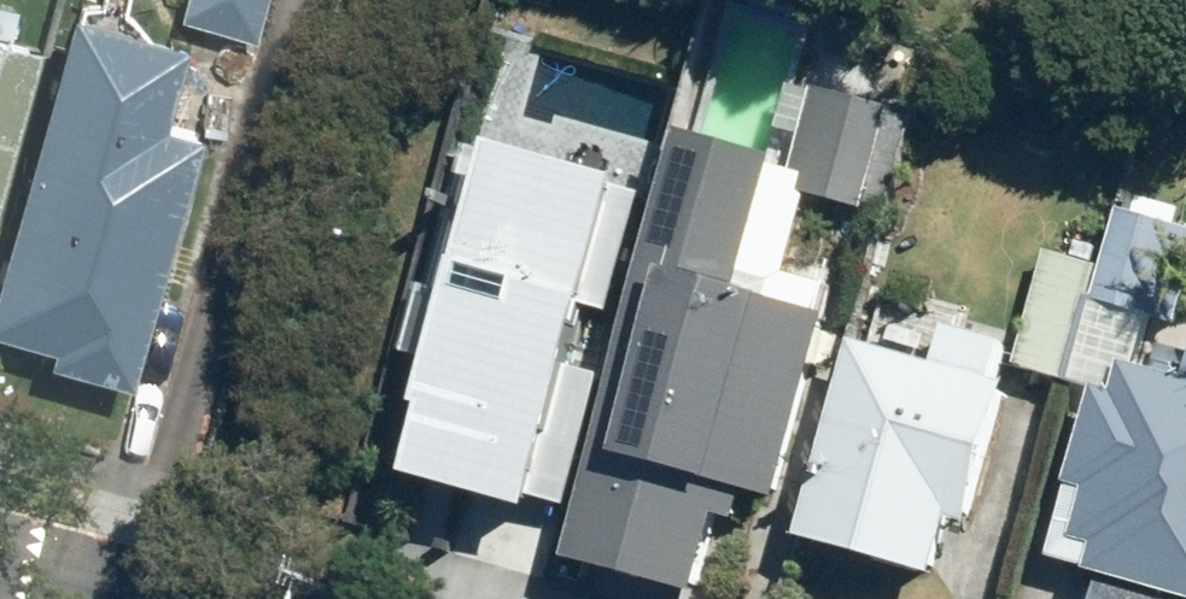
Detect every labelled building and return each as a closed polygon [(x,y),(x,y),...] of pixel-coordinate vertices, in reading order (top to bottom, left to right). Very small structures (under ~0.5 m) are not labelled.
[(1,314),(71,333),(68,344),(142,365),(209,120),(172,110),(195,30),(87,0),(1,314)] [(191,13),(264,32),(273,0),(195,0),(191,13)] [(42,44),(0,32),(0,196),(42,44)] [(685,145),(574,567),(690,598),(700,598),(723,515),(745,520),(752,497),(782,505),(829,324),(821,322),(830,290),(790,279),(810,200),(870,216),(896,115),(821,95),(799,175),(773,169),(773,168),(685,145)] [(620,322),(652,206),(478,159),(406,416),(413,418),(395,485),(510,516),(515,500),(566,515),(602,384),(550,370),(569,307),(620,322)] [(1185,315),(1185,232),(1121,215),(1106,274),(1075,385),(1102,395),(1073,491),(1053,563),(1094,575),(1093,578),(1164,598),(1185,598),(1185,386),(1141,374),(1155,321),(1182,329),(1185,315)] [(1075,385),(1106,274),(1054,258),(1024,372),(1031,374),(1075,385)] [(936,376),(858,355),(804,548),(935,583),(950,524),(970,530),(1007,393),(995,391),(1007,347),(948,331),(936,376)]
